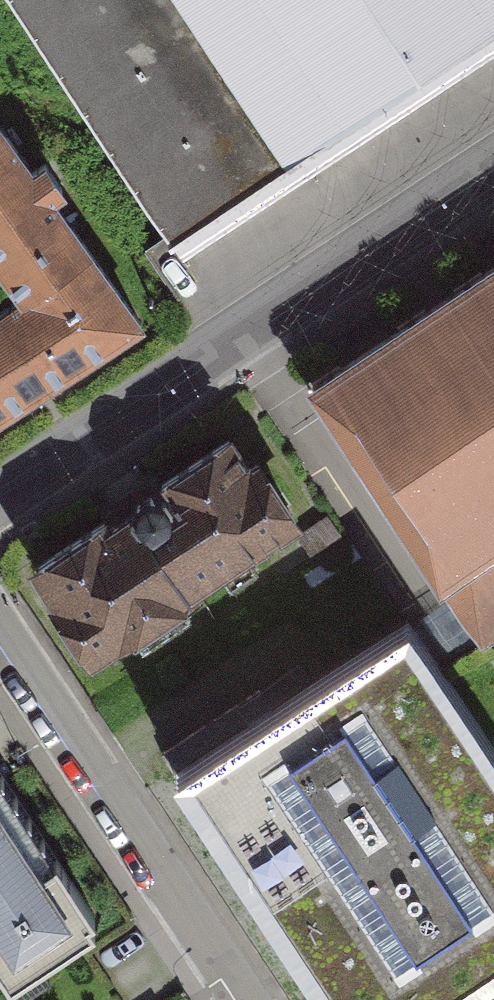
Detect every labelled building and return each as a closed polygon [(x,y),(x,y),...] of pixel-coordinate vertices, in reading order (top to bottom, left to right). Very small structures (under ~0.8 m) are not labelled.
[(186,254),(493,54),(493,0),(19,0),(186,254)] [(9,341),(97,287),(59,231),(69,225),(42,185),(30,193),(0,148),(0,328),(9,341)] [(313,379),(489,641),(493,638),(493,260),(431,301),(313,379)] [(97,287),(9,341),(0,347),(0,457),(147,365),(97,287)] [(238,420),(140,486),(203,579),(301,513),(238,420)] [(90,655),(203,579),(140,486),(27,559),(90,655)] [(493,977),(493,758),(436,671),(476,644),(445,598),(422,613),(170,779),(316,999),(460,999),(493,977)] [(76,962),(68,951),(76,947),(0,832),(0,999),(17,999),(76,962)]
